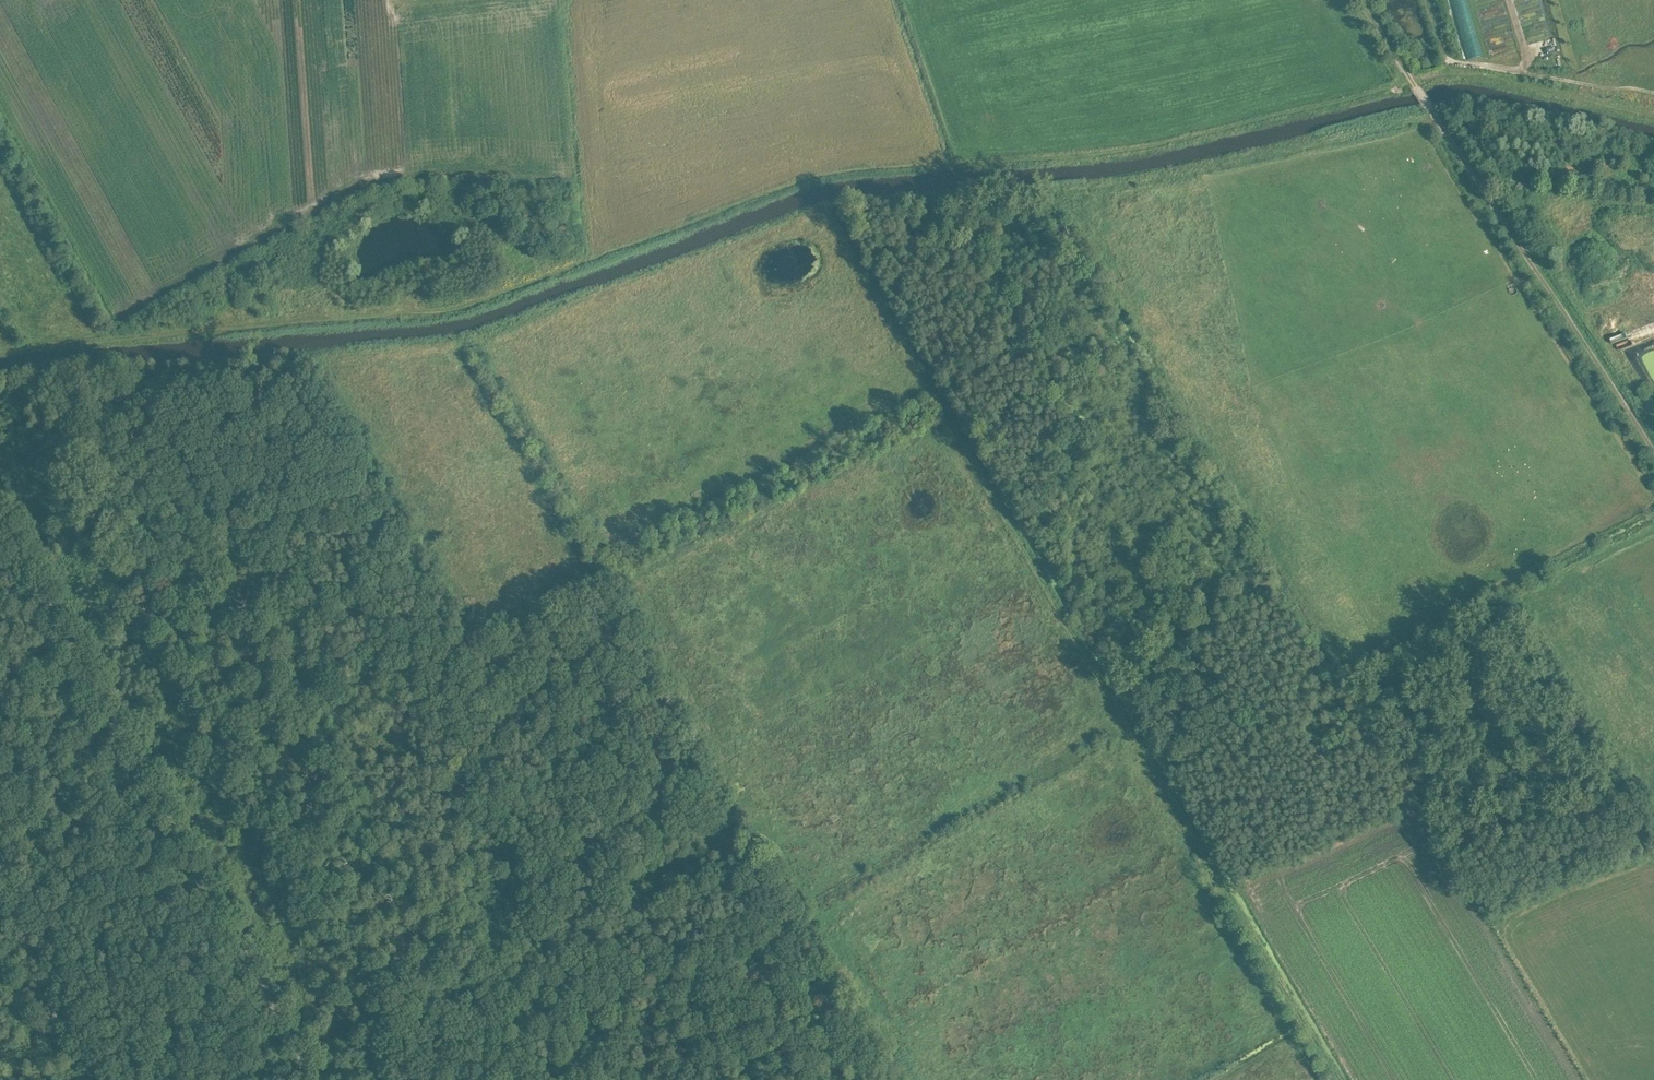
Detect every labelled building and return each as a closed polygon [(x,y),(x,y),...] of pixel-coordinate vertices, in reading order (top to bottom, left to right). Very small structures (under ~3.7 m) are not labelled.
[(1455,15),(1467,58),(1480,54),(1468,11),(1455,15)]
